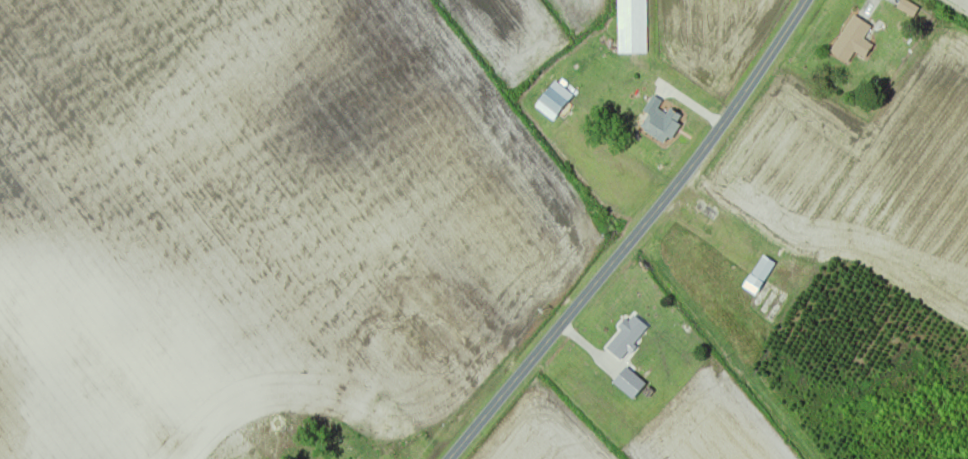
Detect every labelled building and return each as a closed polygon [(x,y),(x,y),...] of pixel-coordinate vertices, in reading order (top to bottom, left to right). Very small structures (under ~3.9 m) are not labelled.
[(618,55),(646,54),(646,0),(618,0),(618,55)] [(865,61),(874,46),(863,39),(871,26),(854,15),(831,53),(847,63),(853,54),(865,61)] [(574,97),(556,82),(535,107),(553,122),(574,97)] [(670,109),(667,114),(658,109),(662,103),(653,98),(644,112),(650,115),(641,130),(667,147),(685,118),(670,109)] [(776,265),(764,256),(743,287),(755,296),(776,265)] [(649,328),(633,315),(605,348),(620,362),(649,328)] [(613,382),(632,401),(646,386),(627,368),(613,382)]
